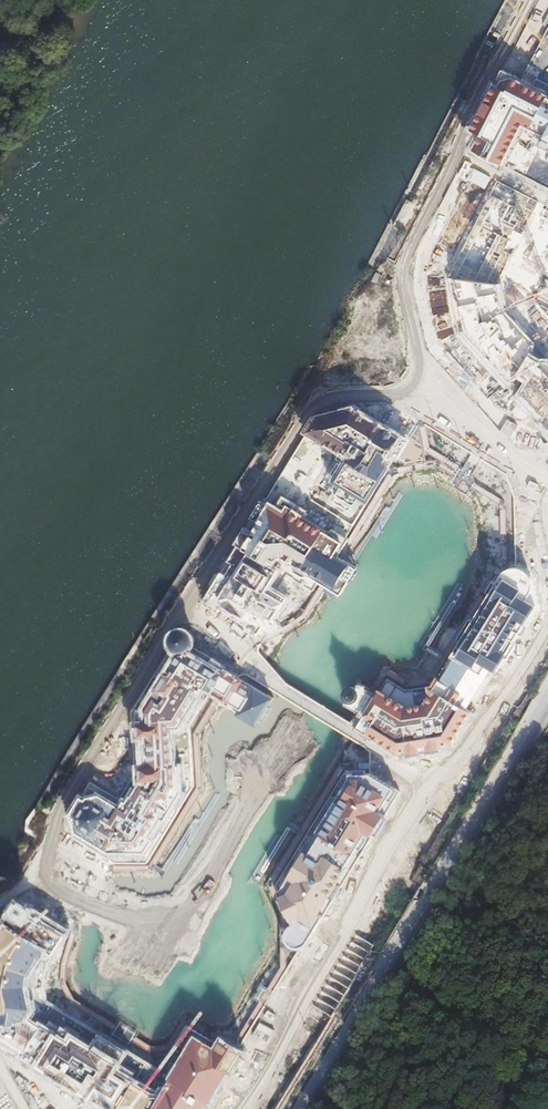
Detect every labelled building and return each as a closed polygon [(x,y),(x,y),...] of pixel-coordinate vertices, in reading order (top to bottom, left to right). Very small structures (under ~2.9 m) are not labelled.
[(506,166),(525,127),(531,130),(545,102),(547,95),(547,93),(515,77),(502,80),(469,149),(506,166)] [(531,130),(547,138),(547,104),(545,102),(531,130)] [(518,377),(533,351),(538,340),(522,324),(507,308),(501,282),(521,240),(540,201),(499,181),(450,276),(462,335),(507,384),(518,377)] [(547,429),(547,357),(541,357),(535,353),(533,351),(518,377),(521,378),(526,379),(517,395),(547,429)] [(346,455),(332,480),(370,503),(411,435),(355,404),(314,415),(304,434),(346,455)] [(243,547),(273,565),(280,554),(326,581),(335,587),(343,591),(357,568),(350,564),(340,558),(336,555),(347,537),(281,497),(277,504),(272,500),(243,547)] [(240,544),(204,602),(218,611),(223,603),(233,609),(250,619),(246,627),(260,636),(285,594),(270,585),(280,568),(273,565),(243,547),(240,544)] [(359,712),(365,716),(359,727),(369,734),(398,752),(424,748),(452,744),(536,606),(527,600),(532,592),(533,583),(530,574),(524,569),(521,568),(515,567),(507,570),(501,576),(496,584),(433,686),(406,690),(388,679),(378,695),(372,691),(364,686),(359,683),(356,688),(354,687),(351,687),(349,688),(347,690),(346,693),(346,695),(347,697),(349,700),(346,705),(350,707),(359,712)] [(171,632),(169,636),(169,641),(170,645),(172,649),(176,651),(180,653),(185,653),(189,651),(192,649),(195,645),(196,640),(196,636),(194,632),(191,628),(186,626),(182,626),(178,627),(174,629),(171,632)] [(120,806),(100,793),(79,796),(67,815),(75,837),(116,863),(149,863),(193,788),(190,728),(209,696),(218,702),(227,707),(258,726),(275,698),(258,688),(242,678),(235,674),(205,656),(192,649),(189,651),(185,653),(180,653),(176,651),(172,649),(132,712),(139,777),(120,806)] [(355,774),(320,833),(355,854),(367,835),(374,839),(389,813),(382,809),(396,787),(383,780),(372,773),(355,774)] [(279,898),(291,925),(288,928),(286,932),(285,935),(286,939),(288,943),(291,946),(295,947),(299,948),(303,947),(307,944),(309,941),(310,937),(355,854),(320,833),(279,898)] [(58,1031),(30,1014),(34,1007),(28,984),(30,973),(46,946),(55,951),(68,930),(20,901),(0,934),(0,1040),(37,1063),(58,1031)] [(336,1013),(363,962),(348,954),(321,1005),(336,1013)] [(115,1108),(143,1108),(145,1105),(151,1095),(115,1074),(122,1062),(119,1061),(123,1053),(98,1038),(95,1045),(74,1033),(70,1039),(58,1031),(37,1063),(115,1108)] [(195,1035),(161,1093),(151,1095),(145,1105),(143,1108),(209,1108),(247,1048),(223,1034),(215,1046),(195,1035)]
